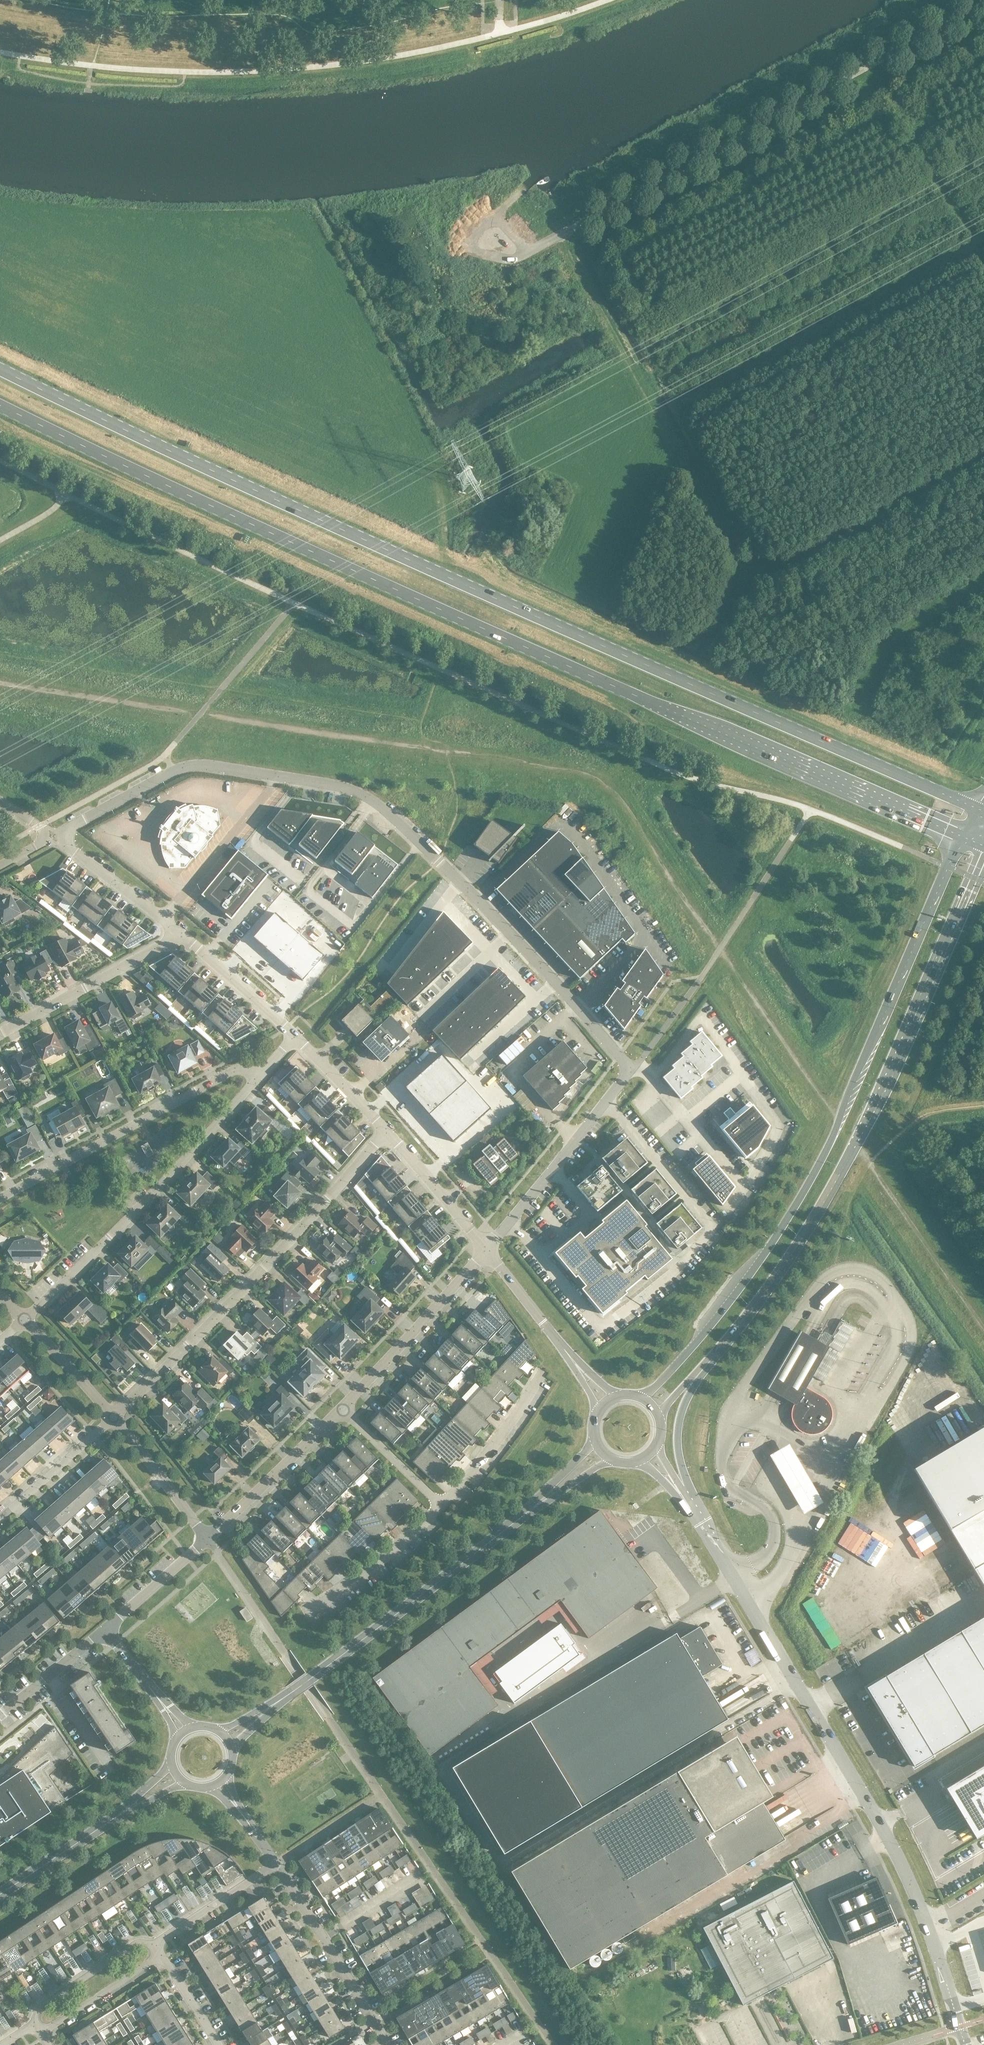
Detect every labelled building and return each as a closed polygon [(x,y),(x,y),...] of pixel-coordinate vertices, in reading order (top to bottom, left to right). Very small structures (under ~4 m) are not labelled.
[(190,806),(187,807),(184,809),(180,810),(176,807),(174,810),(176,812),(163,827),(162,825),(159,828),(163,832),(162,833),(162,835),(161,837),(161,838),(161,840),(160,842),(160,844),(160,845),(161,845),(161,847),(161,848),(161,849),(162,851),(162,854),(163,856),(163,857),(164,860),(165,861),(166,863),(168,865),(169,868),(185,868),(221,825),(218,809),(217,809),(217,810),(215,809),(213,808),(210,807),(207,806),(204,806),(202,806),(199,806),(196,806),(193,806),(193,805),(190,806)] [(281,810),(267,828),(289,845),(312,815),(281,810)] [(473,846),(491,858),(492,859),(499,864),(517,839),(492,820),(473,846)] [(318,822),(299,845),(316,859),(342,826),(318,822)] [(527,861),(539,875),(542,879),(575,849),(572,844),(558,832),(527,861)] [(375,846),(357,833),(335,861),(352,875),(375,846)] [(593,874),(575,849),(542,879),(550,889),(562,903),(593,874)] [(231,920),(255,892),(268,875),(238,851),(202,895),(206,899),(215,906),(224,913),(224,914),(231,920)] [(395,869),(377,856),(355,885),(372,898),(395,869)] [(539,875),(527,861),(496,890),(509,904),(539,875)] [(63,868),(39,881),(62,899),(77,879),(63,868)] [(615,906),(593,874),(562,903),(575,918),(587,932),(615,906)] [(550,889),(542,879),(539,875),(509,904),(521,916),(550,889)] [(90,889),(77,879),(62,899),(75,909),(90,889)] [(103,899),(90,889),(75,909),(88,919),(103,899)] [(562,903),(550,889),(521,916),(533,930),(562,903)] [(5,898),(4,897),(4,898),(0,900),(0,917),(3,923),(4,922),(6,925),(15,920),(13,917),(19,914),(20,915),(31,908),(20,900),(14,903),(11,897),(5,900),(5,898)] [(115,908),(103,899),(88,919),(100,928),(115,908)] [(54,910),(42,900),(39,903),(52,913),(54,910)] [(575,918),(562,903),(533,930),(547,944),(575,918)] [(635,934),(615,906),(587,932),(606,955),(622,940),(625,943),(635,934)] [(128,918),(115,908),(100,928),(113,938),(128,918)] [(67,919),(54,910),(52,913),(65,922),(67,919)] [(443,912),(436,921),(451,937),(459,929),(443,912)] [(275,913),(254,938),(278,959),(300,934),(275,913)] [(152,936),(128,918),(113,938),(128,949),(152,936)] [(587,932),(575,918),(547,944),(559,958),(587,932)] [(436,921),(429,930),(443,945),(451,937),(436,921)] [(78,931),(65,922),(63,925),(75,935),(78,931)] [(459,929),(451,937),(464,951),(473,943),(459,929)] [(429,930),(422,939),(434,952),(443,945),(429,930)] [(91,941),(78,931),(75,935),(88,944),(90,942),(91,941)] [(606,955),(587,932),(559,958),(579,979),(606,955)] [(300,934),(278,959),(303,981),(325,956),(300,934)] [(451,937),(443,945),(456,959),(464,951),(451,937)] [(69,946),(65,938),(56,943),(58,947),(53,949),(62,967),(71,962),(70,960),(84,952),(78,941),(69,946)] [(92,939),(91,941),(90,942),(103,952),(105,948),(92,939)] [(422,939),(415,948),(429,963),(437,955),(434,952),(422,939)] [(443,945),(434,952),(437,955),(448,967),(456,959),(443,945)] [(115,956),(105,948),(103,952),(111,958),(115,956)] [(415,948),(408,957),(421,971),(429,963),(415,948)] [(52,962),(46,950),(40,953),(42,956),(37,959),(35,956),(27,961),(29,963),(23,966),(31,981),(37,978),(38,980),(46,976),(44,973),(50,970),(47,965),(52,962)] [(625,984),(622,988),(620,991),(617,989),(604,1007),(624,1030),(641,1006),(638,1004),(643,998),(646,1000),(663,976),(645,950),(622,982),(625,984)] [(10,953),(4,956),(7,961),(13,958),(10,953)] [(172,954),(149,966),(169,984),(185,965),(172,954)] [(437,955),(429,963),(440,974),(448,967),(437,955)] [(408,957),(401,966),(413,978),(421,971),(408,957)] [(11,961),(0,967),(4,974),(3,977),(0,978),(0,987),(6,998),(19,991),(11,975),(17,972),(16,969),(17,968),(16,968),(15,968),(13,965),(14,964),(13,964),(11,961)] [(429,963),(421,971),(432,982),(440,974),(429,963)] [(197,976),(185,965),(169,984),(181,994),(197,976)] [(401,966),(394,975),(405,986),(413,978),(401,966)] [(498,969),(491,976),(504,990),(512,983),(498,969)] [(421,971),(413,978),(424,990),(432,982),(421,971)] [(139,980),(142,977),(136,972),(132,974),(139,980)] [(394,975),(387,984),(396,994),(405,986),(394,975)] [(209,986),(197,976),(181,994),(193,1005),(209,986)] [(491,976),(484,982),(498,996),(503,991),(504,990),(491,976)] [(413,978),(405,986),(416,998),(424,990),(413,978)] [(484,982),(477,989),(490,1003),(495,999),(498,996),(484,982)] [(160,994),(148,983),(146,986),(158,997),(160,994)] [(504,990),(503,991),(517,1006),(526,998),(512,983),(504,990)] [(221,997),(209,986),(193,1005),(205,1016),(221,997)] [(405,986),(396,994),(407,1005),(416,998),(405,986)] [(477,989),(470,996),(483,1010),(486,1007),(490,1003),(477,989)] [(396,998),(388,990),(382,995),(380,997),(370,1007),(358,995),(363,1000),(347,1015),(341,1021),(345,1025),(347,1023),(355,1031),(353,1033),(357,1037),(396,998)] [(498,996),(495,999),(509,1014),(517,1006),(503,991),(498,996)] [(130,1018),(132,1016),(133,1018),(135,1019),(141,1015),(142,1014),(141,1012),(143,1010),(143,1009),(151,1005),(145,995),(139,998),(140,998),(137,1000),(133,992),(120,999),(130,1018)] [(172,1004),(160,994),(158,997),(170,1007),(170,1006),(172,1004)] [(470,996),(462,1003),(475,1017),(478,1014),(483,1010),(470,996)] [(234,1007),(221,997),(205,1016),(217,1026),(234,1007)] [(490,1003),(486,1007),(500,1022),(509,1014),(495,999),(490,1003)] [(462,1003),(455,1010),(468,1024),(470,1022),(475,1017),(462,1003)] [(107,1006),(100,1010),(92,1014),(98,1024),(97,1024),(98,1025),(100,1028),(101,1028),(102,1029),(104,1031),(106,1031),(108,1030),(109,1028),(109,1026),(108,1024),(114,1020),(121,1034),(129,1029),(117,1007),(114,1009),(112,1005),(108,1008),(107,1006)] [(182,1017),(170,1006),(170,1007),(168,1009),(175,1016),(180,1020),(182,1017)] [(258,1029),(234,1007),(217,1026),(235,1042),(258,1029)] [(483,1010),(478,1014),(492,1029),(500,1022),(486,1007),(483,1010)] [(166,1008),(161,1014),(166,1019),(172,1013),(166,1008)] [(455,1010),(447,1017),(461,1031),(462,1030),(468,1024),(455,1010)] [(475,1017),(470,1022),(484,1037),(492,1029),(478,1014),(475,1017)] [(391,1016),(363,1043),(381,1062),(409,1035),(391,1016)] [(194,1028),(182,1017),(180,1020),(192,1031),(194,1028)] [(447,1017),(440,1024),(453,1038),(454,1038),(461,1031),(447,1017)] [(73,1040),(72,1041),(71,1042),(74,1048),(76,1047),(77,1048),(85,1043),(89,1051),(100,1045),(92,1030),(86,1033),(79,1021),(66,1028),(73,1040)] [(468,1024),(462,1030),(476,1045),(484,1037),(470,1022),(468,1024)] [(440,1024),(432,1031),(446,1045),(453,1038),(440,1024)] [(196,1025),(194,1028),(206,1039),(208,1036),(196,1025)] [(461,1031),(454,1038),(468,1052),(476,1045),(462,1030),(461,1031)] [(712,1067),(710,1065),(721,1056),(701,1032),(690,1042),(692,1045),(681,1054),(683,1057),(672,1066),(674,1069),(663,1078),(681,1099),(692,1089),(691,1087),(702,1078),(700,1076),(712,1067)] [(35,1045),(43,1059),(57,1051),(60,1056),(70,1050),(63,1038),(57,1041),(54,1035),(47,1039),(47,1040),(43,1042),(43,1041),(35,1045)] [(223,1048),(208,1036),(206,1039),(219,1050),(223,1048)] [(453,1038),(446,1045),(460,1060),(468,1052),(454,1038),(453,1038)] [(192,1045),(191,1046),(188,1048),(187,1047),(176,1054),(175,1053),(172,1052),(168,1054),(167,1057),(172,1067),(175,1065),(179,1073),(185,1069),(185,1068),(189,1066),(189,1067),(196,1063),(193,1057),(197,1055),(204,1052),(198,1041),(192,1045)] [(587,1068),(563,1041),(523,1076),(553,1110),(560,1104),(558,1103),(565,1097),(564,1096),(570,1090),(569,1089),(576,1083),(575,1081),(581,1076),(580,1074),(587,1068)] [(107,1052),(103,1046),(98,1049),(101,1055),(107,1052)] [(18,1080),(21,1078),(22,1080),(24,1080),(29,1077),(30,1075),(29,1074),(33,1072),(30,1068),(37,1064),(30,1053),(21,1058),(19,1054),(14,1057),(13,1056),(12,1055),(9,1057),(8,1059),(9,1060),(7,1060),(18,1080)] [(443,1054),(405,1088),(454,1142),(491,1109),(443,1054)] [(103,1058),(93,1063),(104,1084),(114,1079),(103,1058)] [(145,1071),(146,1073),(134,1080),(141,1093),(148,1089),(149,1091),(155,1088),(154,1086),(161,1082),(158,1077),(164,1074),(158,1064),(145,1071)] [(278,1083),(289,1095),(307,1078),(296,1066),(278,1083)] [(3,1090),(7,1099),(18,1093),(10,1078),(3,1081),(0,1075),(0,1092),(3,1090)] [(318,1090),(307,1078),(289,1095),(300,1107),(318,1090)] [(99,1087),(101,1090),(102,1092),(88,1099),(97,1117),(118,1105),(114,1098),(123,1093),(115,1079),(99,1087)] [(330,1101),(318,1090),(300,1107),(311,1118),(330,1101)] [(269,1092),(266,1095),(277,1107),(280,1104),(269,1092)] [(36,1096),(29,1100),(32,1105),(39,1102),(36,1096)] [(71,1103),(74,1107),(75,1109),(62,1116),(59,1110),(47,1116),(51,1122),(54,1120),(63,1136),(84,1124),(81,1119),(86,1116),(77,1100),(71,1103)] [(341,1113),(330,1101),(311,1118),(323,1130),(341,1113)] [(291,1116),(280,1104),(277,1107),(288,1119),(289,1118),(291,1116)] [(770,1126),(753,1105),(738,1117),(735,1113),(735,1114),(729,1119),(728,1119),(732,1123),(722,1130),(746,1158),(758,1148),(770,1126)] [(266,1106),(262,1111),(261,1112),(256,1108),(237,1130),(252,1143),(259,1136),(262,1138),(268,1131),(265,1129),(277,1115),(266,1106)] [(28,1126),(36,1122),(32,1113),(23,1118),(28,1126)] [(352,1124),(341,1113),(323,1130),(334,1141),(352,1124)] [(300,1129),(289,1118),(288,1119),(286,1121),(297,1132),(300,1129)] [(365,1138),(352,1124),(334,1141),(349,1157),(365,1138)] [(27,1130),(29,1133),(30,1135),(9,1146),(17,1161),(38,1149),(35,1143),(42,1139),(35,1126),(27,1130)] [(311,1141),(300,1129),(297,1132),(308,1144),(310,1142),(311,1141)] [(472,1148),(475,1153),(492,1138),(488,1134),(472,1148)] [(504,1139),(497,1146),(496,1145),(497,1146),(493,1149),(490,1145),(489,1145),(490,1146),(483,1152),(482,1151),(481,1151),(485,1156),(481,1159),(481,1158),(480,1158),(481,1159),(474,1165),(473,1164),(473,1165),(491,1186),(489,1183),(497,1177),(498,1180),(499,1179),(495,1175),(499,1172),(500,1174),(501,1174),(499,1171),(506,1165),(508,1167),(509,1167),(505,1163),(508,1160),(510,1162),(511,1161),(509,1159),(516,1153),(518,1155),(504,1138),(504,1139)] [(602,1159),(616,1175),(615,1175),(622,1184),(647,1163),(627,1138),(602,1159)] [(228,1161),(230,1162),(234,1166),(242,1156),(244,1158),(250,1151),(240,1142),(236,1146),(228,1139),(222,1146),(221,1146),(222,1147),(219,1150),(219,1149),(218,1150),(219,1150),(213,1157),(223,1167),(228,1161)] [(313,1139),(311,1141),(310,1142),(324,1156),(327,1153),(313,1139)] [(148,1143),(141,1146),(147,1157),(154,1154),(148,1143)] [(340,1167),(327,1153),(324,1156),(338,1170),(340,1167)] [(300,1175),(309,1183),(320,1172),(314,1167),(320,1161),(311,1154),(305,1159),(294,1170),(295,1171),(293,1173),(298,1178),(300,1175)] [(288,1155),(284,1159),(290,1164),(294,1160),(288,1155)] [(381,1156),(364,1175),(380,1193),(399,1177),(381,1156)] [(698,1166),(697,1165),(692,1170),(722,1206),(726,1200),(735,1188),(709,1157),(698,1166)] [(601,1166),(594,1172),(576,1187),(597,1212),(620,1193),(622,1191),(608,1175),(601,1166)] [(631,1190),(645,1206),(644,1206),(652,1215),(676,1194),(656,1169),(631,1190)] [(207,1172),(202,1177),(201,1178),(197,1175),(198,1175),(197,1174),(196,1175),(189,1182),(188,1183),(187,1184),(186,1185),(179,1193),(178,1193),(179,1194),(190,1204),(191,1205),(191,1204),(197,1198),(198,1199),(200,1200),(202,1199),(204,1198),(204,1196),(204,1194),(202,1192),(208,1186),(213,1190),(219,1183),(207,1172)] [(288,1207),(290,1209),(295,1203),(293,1201),(301,1193),(289,1182),(293,1177),(295,1179),(288,1172),(275,1185),(280,1190),(275,1196),(287,1208),(288,1207)] [(409,1189),(399,1177),(380,1193),(390,1205),(409,1189)] [(356,1185),(353,1188),(365,1202),(368,1199),(356,1185)] [(419,1201),(409,1189),(390,1205),(400,1217),(419,1201)] [(236,1209),(243,1202),(238,1198),(231,1205),(236,1209)] [(380,1213),(368,1199),(365,1202),(377,1216),(378,1215),(380,1213)] [(585,1238),(580,1232),(571,1239),(571,1240),(555,1253),(569,1270),(576,1278),(578,1277),(586,1286),(582,1289),(589,1298),(602,1314),(619,1301),(627,1294),(626,1292),(644,1276),(647,1280),(672,1259),(649,1231),(651,1230),(626,1200),(601,1221),(603,1223),(595,1229),(594,1228),(591,1231),(592,1232),(585,1238)] [(430,1213),(419,1201),(400,1217),(410,1229),(430,1213)] [(247,1220),(263,1234),(273,1223),(267,1217),(270,1214),(271,1215),(276,1210),(267,1202),(260,1210),(258,1208),(247,1220)] [(658,1223),(656,1224),(670,1240),(670,1241),(677,1249),(702,1228),(681,1203),(658,1223)] [(177,1204),(173,1209),(171,1210),(168,1206),(167,1205),(166,1206),(167,1206),(159,1214),(158,1214),(159,1214),(157,1216),(156,1216),(157,1216),(149,1224),(148,1225),(149,1225),(160,1235),(160,1236),(161,1236),(161,1235),(167,1229),(168,1231),(170,1231),(172,1231),(174,1229),(174,1227),(174,1225),(172,1224),(178,1218),(179,1218),(183,1222),(189,1215),(177,1204)] [(341,1225),(340,1225),(354,1237),(359,1231),(362,1231),(368,1236),(377,1226),(367,1218),(367,1219),(363,1224),(350,1212),(342,1221),(342,1223),(341,1225)] [(440,1226),(430,1213),(410,1229),(421,1242),(440,1226)] [(388,1227),(378,1215),(377,1216),(375,1218),(385,1230),(388,1227)] [(225,1245),(235,1254),(236,1254),(235,1253),(238,1250),(239,1250),(240,1249),(239,1249),(241,1247),(246,1252),(250,1248),(251,1249),(253,1249),(255,1247),(255,1245),(254,1244),(258,1240),(242,1225),(239,1229),(238,1228),(236,1228),(233,1231),(233,1233),(234,1234),(231,1237),(232,1238),(225,1245)] [(450,1238),(440,1226),(421,1242),(431,1254),(450,1238)] [(398,1240),(388,1227),(385,1230),(395,1242),(398,1240)] [(146,1241),(144,1243),(142,1244),(136,1238),(120,1254),(131,1265),(147,1249),(150,1245),(156,1251),(160,1246),(150,1236),(145,1240),(146,1241)] [(327,1238),(316,1249),(332,1263),(336,1259),(339,1259),(343,1254),(346,1254),(351,1248),(339,1237),(334,1242),(332,1242),(327,1238)] [(401,1238),(398,1240),(408,1253),(411,1250),(401,1238)] [(40,1242),(27,1239),(15,1242),(9,1251),(15,1260),(23,1262),(23,1261),(25,1261),(29,1261),(31,1261),(32,1262),(40,1260),(45,1251),(40,1242)] [(201,1265),(218,1282),(229,1270),(222,1263),(227,1258),(223,1254),(212,1244),(203,1253),(208,1258),(201,1265)] [(160,1246),(156,1251),(159,1254),(164,1248),(161,1245),(160,1246)] [(421,1263),(411,1250),(408,1253),(418,1265),(421,1263)] [(415,1266),(403,1252),(396,1260),(398,1262),(394,1267),(400,1273),(389,1286),(399,1295),(416,1276),(410,1271),(415,1266)] [(302,1264),(292,1275),(307,1290),(318,1278),(316,1276),(323,1268),(314,1260),(309,1265),(310,1266),(307,1269),(302,1264)] [(359,1270),(364,1265),(358,1260),(354,1266),(359,1270)] [(128,1274),(118,1264),(112,1269),(108,1265),(93,1280),(97,1285),(96,1287),(96,1290),(97,1292),(99,1293),(102,1293),(104,1292),(113,1282),(116,1285),(128,1274)] [(342,1273),(337,1268),(334,1272),(338,1277),(342,1273)] [(188,1301),(193,1306),(198,1302),(199,1303),(204,1298),(203,1297),(205,1295),(200,1290),(206,1284),(199,1277),(198,1277),(190,1270),(181,1279),(184,1282),(182,1284),(184,1286),(178,1292),(183,1296),(181,1297),(187,1302),(188,1301)] [(363,1285),(367,1280),(361,1275),(357,1280),(363,1285)] [(280,1291),(270,1302),(284,1314),(285,1313),(287,1314),(288,1313),(291,1310),(292,1308),(291,1306),(298,1299),(305,1305),(311,1299),(301,1289),(296,1294),(285,1283),(278,1290),(280,1291)] [(383,1312),(374,1304),(379,1299),(366,1287),(358,1296),(364,1302),(356,1310),(359,1313),(352,1320),(365,1332),(383,1312)] [(321,1298),(314,1292),(309,1297),(316,1304),(321,1298)] [(91,1305),(80,1293),(66,1306),(65,1305),(60,1310),(61,1311),(60,1312),(71,1324),(91,1305)] [(496,1298),(485,1311),(488,1314),(484,1318),(475,1310),(466,1320),(489,1341),(486,1338),(494,1329),(497,1332),(510,1318),(496,1298)] [(179,1321),(175,1317),(182,1310),(173,1300),(165,1308),(164,1307),(153,1318),(168,1332),(179,1321)] [(110,1314),(101,1305),(92,1314),(101,1323),(110,1314)] [(248,1321),(263,1335),(270,1327),(277,1334),(286,1325),(277,1316),(272,1321),(259,1309),(248,1321)] [(489,1341),(466,1320),(465,1320),(474,1328),(470,1333),(461,1324),(452,1335),(475,1356),(489,1341)] [(141,1325),(131,1334),(134,1338),(130,1342),(139,1351),(143,1347),(148,1352),(158,1342),(141,1325)] [(302,1329),(298,1325),(293,1330),(298,1334),(302,1329)] [(334,1354),(339,1359),(358,1339),(343,1326),(333,1337),(328,1331),(314,1345),(329,1359),(334,1354)] [(237,1332),(224,1346),(238,1360),(244,1353),(247,1356),(251,1351),(254,1354),(262,1347),(249,1335),(246,1339),(243,1339),(237,1332)] [(111,1339),(116,1345),(108,1352),(109,1352),(112,1355),(111,1355),(114,1359),(112,1360),(113,1361),(111,1364),(110,1363),(109,1363),(117,1371),(118,1371),(117,1370),(120,1367),(121,1368),(123,1367),(127,1371),(135,1364),(127,1356),(124,1354),(125,1353),(121,1348),(125,1344),(116,1334),(111,1339)] [(801,1335),(800,1334),(769,1387),(796,1402),(795,1405),(794,1406),(794,1408),(793,1410),(793,1411),(793,1413),(792,1414),(793,1416),(793,1419),(793,1420),(794,1422),(795,1423),(796,1425),(797,1426),(798,1428),(800,1429),(799,1429),(800,1429),(804,1428),(805,1432),(806,1433),(808,1433),(810,1434),(813,1434),(814,1433),(817,1433),(819,1432),(820,1432),(821,1431),(823,1430),(824,1429),(825,1428),(826,1427),(827,1426),(828,1424),(829,1423),(830,1421),(830,1420),(831,1418),(831,1417),(831,1416),(831,1414),(831,1413),(831,1411),(831,1409),(830,1408),(830,1407),(829,1406),(829,1405),(828,1404),(827,1403),(827,1402),(825,1400),(824,1399),(823,1398),(821,1397),(803,1387),(823,1352),(834,1359),(838,1353),(826,1346),(825,1348),(801,1335)] [(475,1356),(452,1335),(461,1343),(457,1347),(448,1339),(438,1349),(462,1371),(475,1356)] [(525,1340),(521,1344),(508,1359),(524,1374),(525,1374),(519,1369),(527,1360),(529,1362),(536,1355),(525,1340)] [(502,1353),(507,1357),(514,1350),(509,1345),(502,1353)] [(289,1382),(304,1396),(325,1374),(320,1370),(324,1366),(307,1349),(297,1360),(304,1367),(289,1382)] [(462,1371),(438,1349),(438,1350),(447,1358),(443,1362),(434,1354),(425,1364),(448,1385),(462,1371)] [(263,1351),(257,1357),(261,1360),(267,1354),(263,1351)] [(25,1362),(18,1354),(11,1360),(12,1361),(12,1360),(13,1361),(7,1366),(6,1364),(6,1365),(20,1380),(20,1379),(29,1372),(30,1371),(23,1364),(25,1362)] [(96,1354),(91,1358),(96,1363),(101,1359),(96,1354)] [(268,1355),(263,1361),(268,1366),(274,1360),(268,1355)] [(199,1371),(205,1377),(204,1377),(213,1387),(228,1373),(229,1375),(234,1370),(225,1361),(221,1366),(212,1357),(199,1371)] [(524,1374),(508,1359),(494,1374),(513,1391),(514,1391),(509,1386),(516,1378),(519,1380),(524,1374)] [(448,1385),(425,1364),(433,1372),(429,1377),(421,1369),(411,1379),(434,1400),(448,1385)] [(6,1365),(1,1369),(2,1369),(3,1370),(0,1372),(0,1378),(10,1389),(10,1388),(11,1387),(14,1391),(21,1385),(18,1381),(19,1380),(19,1381),(20,1380),(6,1365)] [(513,1391),(494,1374),(481,1388),(502,1408),(498,1403),(506,1395),(508,1397),(513,1391)] [(0,1378),(0,1397),(1,1396),(4,1400),(11,1393),(8,1390),(9,1389),(10,1389),(0,1378)] [(434,1400),(411,1379),(420,1387),(416,1391),(407,1383),(398,1393),(421,1415),(434,1400)] [(189,1410),(195,1404),(198,1404),(203,1409),(212,1400),(201,1389),(201,1390),(197,1393),(196,1394),(186,1383),(174,1395),(179,1400),(179,1402),(182,1406),(184,1406),(189,1410)] [(276,1390),(280,1394),(281,1395),(262,1414),(274,1426),(281,1419),(282,1419),(281,1418),(286,1414),(293,1407),(286,1399),(290,1395),(281,1385),(276,1390)] [(37,1387),(31,1393),(34,1396),(40,1391),(37,1387)] [(502,1408),(481,1388),(467,1403),(490,1424),(486,1420),(494,1412),(497,1414),(502,1408)] [(34,1396),(31,1393),(25,1398),(28,1402),(34,1396)] [(421,1415),(398,1393),(397,1394),(406,1402),(402,1406),(394,1398),(384,1408),(407,1429),(421,1415)] [(42,1400),(39,1396),(33,1401),(36,1405),(42,1400)] [(36,1405),(33,1401),(27,1407),(30,1411),(36,1405)] [(490,1424),(467,1403),(454,1418),(478,1440),(475,1436),(482,1428),(485,1430),(490,1424)] [(17,1405),(11,1410),(14,1414),(20,1408),(17,1405)] [(179,1422),(180,1423),(181,1425),(188,1419),(177,1407),(172,1412),(171,1411),(169,1411),(163,1405),(160,1408),(158,1406),(153,1411),(155,1413),(152,1416),(160,1425),(158,1426),(164,1432),(165,1430),(167,1433),(179,1422)] [(246,1406),(240,1412),(243,1415),(249,1410),(246,1406)] [(61,1407),(48,1419),(61,1433),(60,1431),(66,1426),(67,1427),(74,1421),(73,1421),(62,1408),(61,1407)] [(407,1429),(384,1408),(393,1416),(389,1421),(380,1413),(370,1423),(393,1444),(407,1429)] [(14,1414),(11,1410),(5,1416),(8,1420),(14,1414)] [(17,1422),(14,1418),(8,1424),(11,1427),(17,1422)] [(478,1440),(454,1418),(440,1432),(465,1456),(465,1455),(462,1452),(470,1444),(472,1446),(478,1440)] [(61,1433),(48,1419),(44,1422),(41,1419),(34,1426),(37,1429),(36,1430),(48,1444),(49,1444),(47,1442),(54,1437),(54,1438),(55,1438),(61,1433)] [(11,1427),(8,1424),(2,1429),(5,1433),(11,1427)] [(914,1469),(950,1529),(983,1585),(983,1427),(914,1469)] [(243,1434),(242,1433),(240,1433),(237,1435),(237,1437),(238,1438),(232,1445),(231,1445),(232,1446),(242,1456),(241,1456),(242,1457),(243,1456),(259,1440),(260,1440),(259,1439),(249,1429),(250,1429),(249,1428),(248,1429),(243,1434)] [(48,1444),(36,1430),(23,1441),(36,1455),(35,1453),(41,1448),(42,1449),(42,1450),(48,1444)] [(465,1456),(440,1432),(426,1447),(452,1471),(452,1470),(450,1468),(457,1459),(460,1461),(465,1456)] [(379,1459),(357,1437),(347,1447),(355,1455),(351,1459),(343,1451),(342,1451),(364,1474),(379,1459)] [(36,1455),(23,1441),(19,1445),(16,1442),(9,1448),(11,1451),(10,1452),(23,1466),(22,1465),(28,1459),(29,1460),(29,1461),(36,1455)] [(790,1446),(769,1457),(798,1512),(819,1502),(790,1446)] [(219,1447),(214,1452),(220,1459),(205,1473),(214,1483),(230,1468),(223,1461),(228,1457),(219,1447)] [(452,1471),(426,1447),(413,1462),(436,1483),(444,1474),(447,1476),(452,1471)] [(364,1474),(342,1451),(333,1461),(341,1469),(337,1473),(328,1465),(350,1488),(364,1474)] [(10,1452),(0,1461),(0,1466),(10,1477),(11,1477),(10,1476),(16,1470),(17,1471),(16,1471),(17,1472),(23,1466),(10,1452)] [(93,1470),(92,1470),(107,1486),(119,1476),(118,1475),(118,1476),(114,1471),(116,1470),(110,1463),(108,1465),(104,1460),(105,1460),(104,1459),(98,1464),(99,1465),(100,1466),(94,1471),(93,1470)] [(350,1488),(328,1465),(318,1475),(327,1483),(322,1487),(314,1479),(336,1502),(350,1488)] [(0,1466),(0,1484),(3,1481),(4,1482),(4,1483),(10,1477),(0,1466)] [(107,1486),(92,1470),(87,1474),(88,1475),(89,1476),(83,1481),(81,1480),(96,1496),(98,1494),(101,1497),(108,1490),(106,1487),(107,1486)] [(419,1500),(397,1478),(383,1492),(407,1517),(412,1511),(410,1509),(419,1500)] [(336,1502),(314,1479),(304,1489),(312,1497),(308,1501),(300,1493),(299,1493),(321,1515),(336,1502)] [(96,1496),(81,1480),(76,1484),(76,1485),(77,1485),(78,1486),(71,1491),(70,1490),(84,1506),(96,1496)] [(84,1506),(70,1490),(65,1494),(65,1495),(66,1496),(60,1501),(59,1499),(59,1500),(73,1516),(84,1506)] [(407,1517),(383,1492),(368,1506),(392,1531),(398,1525),(396,1523),(404,1515),(406,1517),(407,1517)] [(321,1515),(299,1493),(290,1503),(298,1511),(294,1515),(285,1507),(307,1529),(321,1515)] [(128,1497),(125,1494),(118,1500),(122,1503),(128,1497)] [(73,1516),(59,1500),(54,1504),(54,1505),(55,1505),(49,1511),(48,1509),(47,1510),(62,1526),(73,1516)] [(122,1503),(118,1500),(112,1506),(115,1509),(122,1503)] [(132,1506),(128,1502),(122,1507),(126,1511),(132,1506)] [(392,1531),(368,1506),(354,1520),(377,1544),(383,1538),(380,1536),(389,1528),(392,1531)] [(307,1529),(285,1507),(275,1516),(284,1525),(280,1529),(271,1521),(293,1543),(307,1529)] [(62,1526),(47,1510),(42,1514),(43,1515),(43,1514),(44,1515),(38,1521),(36,1519),(35,1520),(36,1521),(38,1523),(34,1527),(43,1538),(48,1534),(50,1536),(50,1537),(54,1534),(56,1537),(64,1530),(61,1527),(62,1526)] [(611,1525),(600,1510),(585,1521),(372,1678),(430,1756),(498,1705),(488,1691),(484,1693),(481,1689),(484,1687),(470,1667),(480,1660),(472,1650),(481,1643),(488,1653),(547,1610),(540,1600),(548,1593),(556,1604),(560,1600),(567,1610),(571,1607),(574,1611),(571,1614),(589,1638),(657,1588),(611,1525)] [(106,1517),(103,1514),(96,1520),(99,1523),(106,1517)] [(117,1519),(114,1515),(108,1520),(111,1524),(117,1519)] [(326,1520),(340,1534),(343,1531),(329,1517),(326,1520)] [(150,1526),(143,1518),(133,1528),(148,1545),(165,1530),(157,1520),(150,1526)] [(99,1523),(96,1520),(90,1525),(93,1529),(99,1523)] [(111,1524),(108,1520),(102,1525),(105,1529),(111,1524)] [(377,1544),(354,1520),(340,1534),(361,1556),(367,1551),(365,1549),(373,1541),(377,1544)] [(293,1543),(271,1521),(261,1530),(269,1539),(265,1543),(257,1535),(256,1535),(278,1557),(293,1543)] [(43,1538),(34,1527),(29,1531),(27,1528),(28,1528),(27,1528),(21,1532),(22,1533),(23,1534),(17,1539),(15,1537),(15,1538),(29,1555),(41,1544),(40,1544),(38,1542),(43,1538)] [(148,1545),(133,1528),(122,1537),(138,1554),(148,1545)] [(96,1537),(93,1533),(87,1539),(90,1543),(96,1537)] [(80,1534),(74,1539),(77,1543),(83,1537),(80,1534)] [(361,1556),(340,1534),(325,1548),(345,1569),(351,1563),(349,1561),(357,1553),(361,1557),(361,1556)] [(255,1553),(251,1557),(264,1571),(269,1566),(266,1563),(275,1554),(278,1558),(278,1557),(256,1535),(247,1544),(255,1553)] [(138,1554),(122,1537),(112,1546),(127,1563),(138,1554)] [(29,1555),(15,1538),(10,1542),(11,1543),(5,1548),(4,1547),(3,1547),(17,1564),(29,1555)] [(77,1543),(74,1539),(67,1545),(70,1549),(77,1543)] [(90,1543),(87,1539),(81,1544),(84,1548),(90,1543)] [(127,1563),(112,1546),(101,1555),(117,1573),(127,1563)] [(3,1547),(0,1550),(0,1567),(6,1574),(9,1571),(11,1574),(19,1568),(16,1565),(17,1564),(3,1547)] [(345,1569),(325,1548),(311,1562),(329,1581),(335,1575),(333,1573),(341,1565),(345,1569)] [(75,1555),(72,1551),(66,1557),(69,1561),(75,1555)] [(283,1590),(264,1571),(251,1557),(248,1554),(242,1560),(281,1616),(301,1597),(298,1595),(307,1587),(312,1592),(297,1576),(283,1590)] [(117,1573),(101,1555),(91,1564),(106,1582),(117,1573)] [(69,1561),(66,1557),(60,1562),(63,1566),(69,1561)] [(50,1566),(47,1562),(40,1568),(44,1572),(50,1566)] [(329,1581),(311,1562),(297,1576),(312,1592),(318,1586),(316,1584),(324,1576),(329,1581)] [(106,1582),(91,1564),(80,1573),(96,1591),(106,1582)] [(44,1572),(40,1568),(34,1574),(37,1577),(44,1572)] [(55,1573),(51,1569),(45,1575),(49,1579),(55,1573)] [(96,1591),(80,1573),(70,1582),(85,1600),(96,1591)] [(49,1579),(45,1575),(39,1580),(42,1584),(49,1579)] [(27,1585),(24,1582),(17,1587),(21,1591),(27,1585)] [(85,1600),(70,1582),(60,1591),(75,1609),(85,1600)] [(21,1591),(17,1587),(11,1593),(14,1597),(21,1591)] [(30,1594),(27,1590),(20,1595),(24,1600),(30,1594)] [(75,1609),(60,1591),(49,1601),(64,1618),(75,1609)] [(24,1600),(20,1595),(14,1601),(17,1605),(24,1600)] [(60,1622),(46,1604),(34,1613),(49,1631),(60,1622)] [(5,1608),(0,1612),(0,1614),(2,1617),(8,1612),(5,1608)] [(253,1618),(246,1608),(240,1611),(247,1621),(253,1618)] [(49,1631),(34,1613),(24,1621),(38,1640),(49,1631)] [(863,1687),(913,1770),(934,1757),(933,1755),(983,1724),(983,1617),(886,1676),(885,1674),(863,1687)] [(38,1640),(24,1621),(13,1630),(28,1648),(38,1640)] [(559,1624),(494,1672),(501,1681),(498,1683),(513,1703),(578,1655),(572,1646),(574,1644),(559,1624)] [(452,1768),(504,1854),(728,1720),(702,1676),(722,1664),(700,1627),(679,1639),(676,1633),(452,1768)] [(28,1648),(13,1630),(2,1639),(17,1657),(28,1648)] [(2,1639),(0,1641),(0,1658),(6,1666),(17,1657),(2,1639)] [(90,1672),(71,1685),(117,1753),(136,1740),(128,1729),(127,1729),(97,1684),(98,1683),(90,1672)] [(55,1726),(0,1778),(0,1846),(7,1842),(10,1841),(9,1840),(52,1812),(51,1810),(67,1800),(50,1775),(73,1753),(55,1726)] [(736,1737),(727,1742),(511,1871),(570,1969),(785,1840),(763,1803),(772,1797),(736,1737)] [(946,1789),(951,1796),(953,1795),(975,1832),(975,1831),(979,1837),(983,1834),(983,1766),(946,1789)] [(394,1829),(380,1809),(372,1814),(385,1834),(389,1839),(395,1850),(404,1844),(397,1834),(391,1838),(388,1833),(394,1829)] [(385,1834),(372,1814),(364,1819),(377,1840),(381,1845),(387,1855),(395,1850),(389,1839),(383,1843),(379,1838),(385,1834)] [(377,1840),(364,1819),(356,1825),(369,1845),(373,1850),(379,1860),(387,1855),(381,1845),(375,1849),(371,1844),(377,1840)] [(369,1845),(356,1825),(348,1830),(361,1850),(365,1855),(371,1866),(379,1860),(373,1850),(367,1854),(363,1849),(369,1845)] [(361,1850),(348,1830),(340,1835),(363,1871),(371,1866),(365,1855),(359,1859),(355,1854),(361,1850)] [(363,1871),(340,1835),(332,1841),(345,1861),(351,1857),(354,1862),(349,1866),(355,1876),(363,1871)] [(191,1859),(178,1839),(173,1839),(169,1839),(165,1840),(161,1841),(172,1857),(180,1851),(185,1858),(176,1864),(184,1875),(196,1867),(203,1877),(196,1866),(191,1859)] [(179,1839),(178,1839),(191,1859),(199,1854),(204,1861),(196,1866),(203,1877),(215,1869),(227,1886),(197,1840),(193,1840),(189,1839),(187,1839),(183,1839),(179,1839)] [(200,1841),(197,1840),(227,1886),(244,1874),(245,1874),(243,1871),(241,1868),(238,1865),(237,1863),(225,1870),(220,1863),(231,1857),(228,1855),(227,1854),(225,1852),(223,1851),(220,1849),(216,1847),(215,1846),(211,1845),(206,1843),(203,1842),(201,1841),(200,1841)] [(184,1875),(176,1864),(172,1857),(161,1841),(157,1842),(153,1843),(150,1844),(146,1846),(155,1859),(163,1853),(168,1860),(160,1866),(167,1877),(179,1869),(183,1875),(184,1875)] [(345,1861),(332,1841),(324,1846),(337,1866),(343,1862),(346,1867),(340,1871),(347,1881),(355,1876),(349,1866),(345,1861)] [(167,1877),(160,1866),(155,1859),(146,1846),(143,1847),(140,1849),(136,1851),(133,1853),(140,1864),(149,1858),(153,1865),(145,1871),(152,1882),(165,1874),(167,1877)] [(347,1881),(340,1871),(337,1866),(324,1846),(316,1851),(329,1871),(335,1868),(338,1873),(332,1876),(339,1887),(347,1881)] [(339,1887),(332,1876),(329,1871),(316,1851),(308,1856),(321,1877),(327,1873),(330,1878),(324,1882),(331,1892),(339,1887)] [(152,1882),(145,1871),(140,1864),(133,1853),(120,1861),(127,1871),(135,1866),(142,1875),(134,1881),(139,1889),(151,1881),(152,1882)] [(331,1892),(324,1882),(321,1877),(308,1856),(299,1862),(313,1882),(319,1878),(322,1883),(316,1887),(323,1898),(331,1892)] [(139,1889),(134,1881),(127,1871),(120,1861),(108,1869),(115,1879),(123,1874),(129,1883),(121,1889),(127,1897),(139,1889)] [(127,1897),(121,1889),(115,1879),(108,1869),(95,1878),(102,1888),(110,1882),(117,1892),(108,1897),(114,1906),(127,1897)] [(199,1880),(202,1884),(208,1881),(205,1876),(199,1880)] [(827,1898),(848,1944),(897,1923),(877,1877),(827,1898)] [(114,1906),(108,1897),(102,1888),(95,1878),(83,1886),(90,1896),(98,1891),(104,1900),(96,1906),(102,1914),(114,1906)] [(833,1958),(793,1880),(757,1899),(703,1927),(711,1944),(700,1949),(710,1969),(721,1963),(743,2005),(769,1992),(769,1991),(833,1958)] [(102,1914),(96,1906),(90,1896),(83,1886),(70,1894),(77,1904),(85,1899),(92,1908),(83,1914),(89,1922),(102,1914)] [(168,1898),(172,1903),(178,1899),(175,1893),(168,1898)] [(89,1922),(83,1914),(77,1904),(70,1894),(58,1902),(65,1913),(73,1907),(79,1917),(71,1922),(77,1931),(89,1922)] [(357,1896),(349,1901),(354,1909),(362,1904),(357,1896)] [(263,1897),(227,1920),(233,1929),(254,1916),(269,1906),(263,1897)] [(345,1904),(341,1906),(346,1915),(354,1909),(349,1901),(345,1904)] [(77,1931),(71,1922),(65,1913),(58,1902),(45,1911),(52,1921),(60,1915),(67,1925),(58,1930),(64,1939),(77,1931)] [(155,1907),(158,1912),(165,1908),(161,1902),(155,1907)] [(396,1914),(401,1911),(396,1903),(387,1908),(392,1916),(396,1914)] [(274,1915),(269,1906),(254,1916),(259,1924),(274,1915)] [(449,1917),(443,1906),(434,1911),(440,1922),(443,1927),(456,1948),(464,1943),(452,1922),(446,1926),(443,1921),(449,1917)] [(64,1939),(58,1930),(52,1921),(45,1911),(33,1919),(40,1929),(48,1924),(54,1933),(46,1939),(52,1947),(64,1939)] [(440,1922),(434,1911),(426,1916),(432,1927),(435,1932),(448,1953),(456,1948),(443,1927),(437,1931),(434,1926),(440,1922)] [(145,1923),(149,1921),(145,1914),(141,1917),(145,1923)] [(280,1923),(274,1915),(259,1924),(265,1933),(280,1923)] [(432,1927),(426,1916),(418,1921),(424,1932),(427,1937),(439,1958),(448,1953),(435,1932),(429,1936),(426,1930),(432,1927)] [(372,1928),(376,1926),(371,1918),(362,1923),(367,1931),(372,1928)] [(52,1947),(46,1939),(40,1929),(33,1919),(20,1927),(27,1937),(35,1932),(42,1941),(33,1947),(39,1955),(52,1947)] [(230,1931),(224,1921),(188,1944),(194,1953),(209,1944),(230,1931)] [(424,1932),(418,1921),(409,1926),(416,1937),(419,1942),(431,1963),(439,1958),(427,1937),(421,1941),(418,1935),(424,1932)] [(285,1932),(280,1923),(265,1933),(270,1942),(285,1932)] [(416,1937),(409,1926),(401,1931),(423,1968),(431,1963),(419,1942),(413,1945),(410,1940),(416,1937)] [(39,1955),(33,1947),(27,1937),(20,1927),(8,1936),(15,1946),(23,1940),(29,1950),(21,1955),(27,1964),(39,1955)] [(117,1936),(122,1932),(118,1927),(113,1930),(117,1936)] [(423,1968),(401,1931),(393,1936),(399,1947),(405,1943),(408,1948),(402,1952),(415,1973),(423,1968)] [(291,1941),(285,1932),(270,1942),(275,1950),(291,1941)] [(103,1942),(107,1940),(103,1934),(99,1937),(103,1942)] [(21,1955),(15,1946),(8,1936),(0,1941),(0,1951),(2,1954),(10,1949),(17,1958),(8,1964),(14,1972),(27,1964),(21,1955)] [(399,1947),(393,1936),(385,1941),(391,1951),(397,1948),(400,1953),(394,1957),(406,1977),(415,1973),(402,1952),(399,1947)] [(296,1949),(291,1941),(275,1950),(281,1959),(296,1949)] [(406,1977),(394,1957),(391,1951),(385,1941),(376,1946),(383,1956),(389,1953),(392,1958),(386,1962),(398,1982),(406,1977)] [(209,1944),(194,1953),(199,1962),(214,1952),(209,1944)] [(398,1982),(386,1962),(383,1956),(376,1946),(368,1951),(374,1961),(380,1958),(384,1963),(377,1966),(390,1987),(398,1982)] [(73,1951),(76,1956),(81,1952),(78,1948),(73,1951)] [(301,1958),(296,1949),(281,1959),(286,1968),(301,1958)] [(8,1964),(2,1954),(0,1951),(0,1960),(4,1966),(0,1969),(0,1978),(2,1980),(14,1972),(8,1964)] [(390,1987),(377,1966),(374,1961),(368,1951),(359,1956),(366,1966),(372,1963),(375,1968),(369,1972),(381,1992),(390,1987)] [(220,1961),(214,1952),(199,1962),(204,1970),(220,1961)] [(307,1967),(301,1958),(286,1968),(292,1976),(307,1967)] [(66,1968),(71,1965),(67,1959),(63,1962),(66,1968)] [(225,1970),(220,1961),(204,1970),(210,1979),(225,1970)] [(47,1966),(52,1973),(56,1970),(51,1963),(47,1966)] [(501,1986),(489,1965),(480,1970),(492,1991),(495,1996),(502,2007),(510,2002),(504,1991),(498,1995),(495,1990),(501,1986)] [(312,1975),(307,1967),(292,1976),(297,1985),(312,1975)] [(230,1978),(225,1970),(210,1979),(215,1988),(230,1978)] [(492,1991),(480,1970),(472,1975),(484,1996),(487,2001),(493,2012),(502,2007),(495,1996),(489,2000),(486,1995),(492,1991)] [(318,1984),(312,1975),(297,1985),(302,1994),(318,1984)] [(484,1996),(472,1975),(464,1980),(476,2001),(479,2006),(485,2017),(493,2012),(487,2001),(481,2005),(478,1999),(484,1996)] [(236,1987),(230,1978),(215,1988),(221,1996),(236,1987)] [(476,2001),(464,1980),(455,1985),(468,2006),(471,2011),(477,2021),(485,2017),(479,2006),(473,2009),(470,2004),(476,2001)] [(126,2002),(116,2008),(122,2017),(141,2006),(141,2005),(161,1992),(156,1983),(135,1996),(136,1997),(139,2002),(130,2008),(127,2002),(126,2002)] [(323,1993),(318,1984),(302,1994),(308,2002),(323,1993)] [(20,1994),(26,1990),(23,1985),(17,1989),(20,1994)] [(468,2006),(455,1985),(447,1989),(459,2010),(462,2016),(469,2026),(477,2021),(471,2011),(465,2014),(462,2009),(468,2006)] [(241,1996),(236,1987),(221,1996),(226,2005),(241,1996)] [(459,2010),(447,1989),(439,1994),(460,2031),(469,2026),(462,2016),(456,2019),(453,2014),(459,2010)] [(167,2001),(161,1992),(141,2005),(141,2006),(146,2014),(167,2001)] [(328,2001),(323,1993),(308,2002),(313,2011),(328,2001)] [(460,2031),(439,1994),(430,1999),(443,2020),(449,2017),(452,2022),(446,2025),(452,2036),(460,2031)] [(247,2004),(241,1996),(226,2005),(231,2014),(247,2004)] [(443,2020),(430,1999),(422,2004),(434,2025),(441,2021),(444,2027),(437,2030),(444,2041),(452,2036),(446,2025),(443,2020)] [(172,2010),(167,2001),(146,2014),(152,2022),(172,2010)] [(334,2010),(328,2001),(313,2011),(318,2020),(334,2010)] [(252,2013),(247,2004),(231,2014),(237,2022),(252,2013)] [(437,2030),(434,2025),(422,2004),(414,2009),(426,2030),(432,2026),(435,2031),(429,2035),(435,2044),(437,2044),(444,2041),(437,2030)] [(5,2012),(9,2018),(13,2015),(9,2009),(5,2012)] [(429,2035),(426,2030),(414,2009),(406,2014),(418,2035),(424,2031),(427,2036),(421,2040),(424,2044),(435,2044),(429,2035)] [(113,2010),(73,2035),(79,2044),(99,2031),(99,2032),(119,2020),(113,2010)] [(177,2018),(172,2010),(152,2022),(157,2031),(177,2018)] [(339,2019),(334,2010),(318,2020),(324,2028),(339,2019)] [(257,2022),(252,2013),(237,2022),(242,2031),(257,2022)] [(421,2040),(418,2035),(406,2014),(397,2019),(409,2040),(416,2036),(419,2041),(412,2044),(424,2044),(421,2040)] [(183,2027),(177,2018),(157,2031),(162,2040),(183,2027)] [(345,2028),(339,2019),(324,2028),(329,2037),(345,2028)] [(263,2030),(257,2022),(242,2031),(247,2040),(263,2030)] [(183,2027),(162,2040),(166,2044),(173,2044),(188,2036),(183,2027)] [(263,2030),(247,2040),(251,2044),(258,2044),(268,2039),(273,2036),(268,2027),(263,2030)] [(79,2044),(96,2044),(105,2040),(99,2032),(99,2031),(79,2044)] [(188,2036),(173,2044),(193,2044),(194,2044),(188,2036)]
